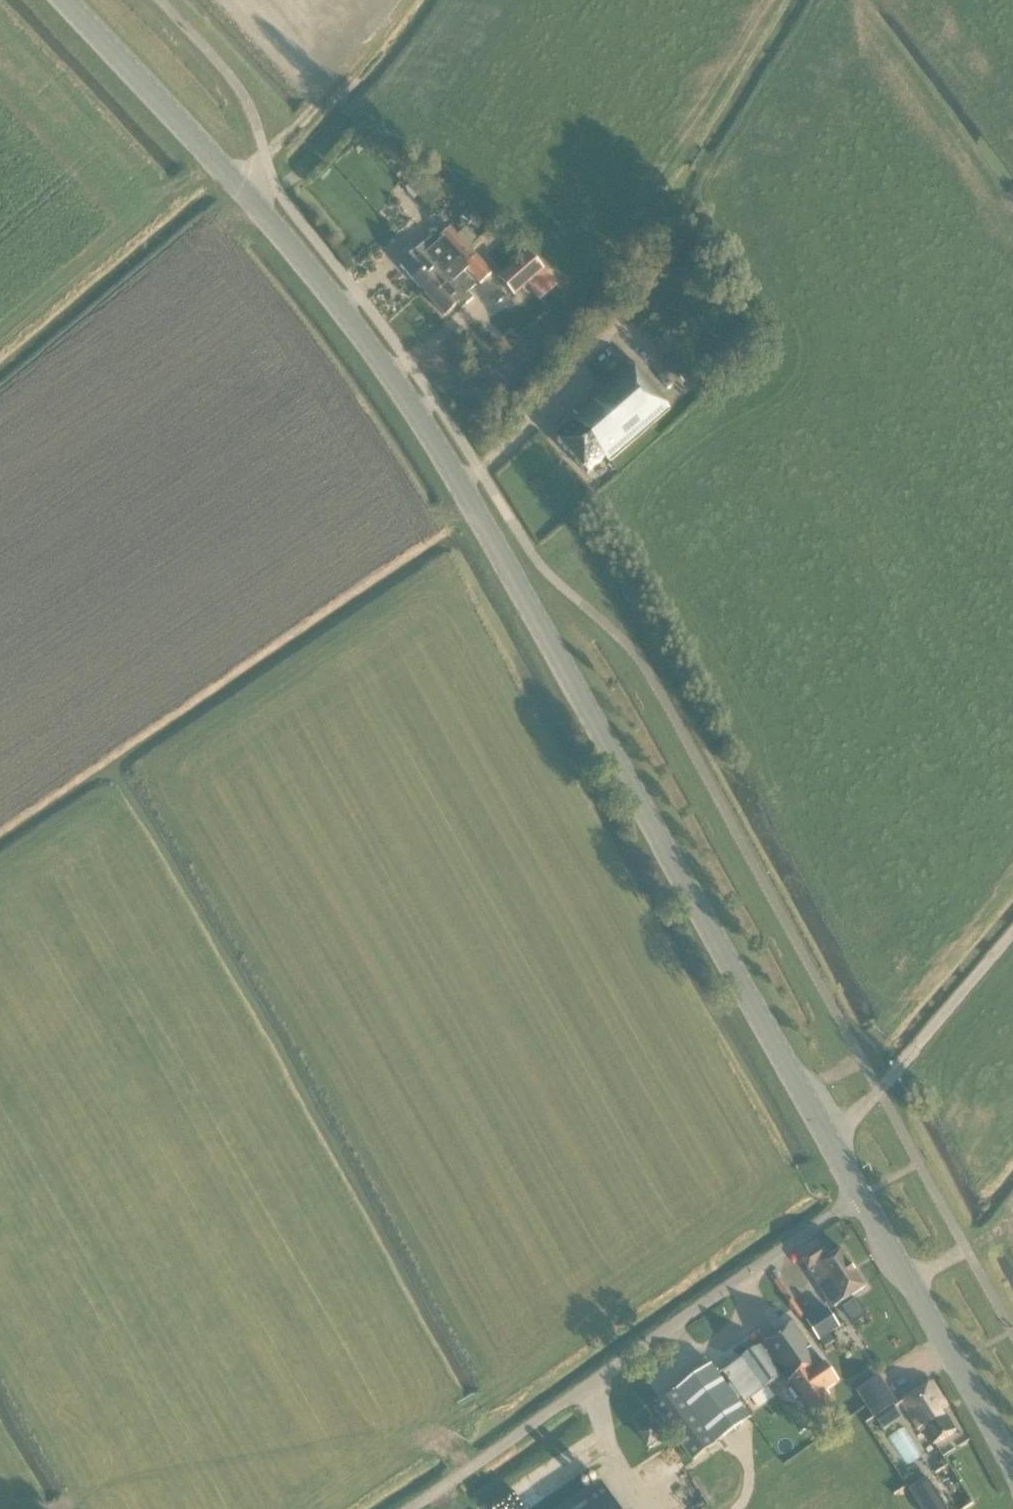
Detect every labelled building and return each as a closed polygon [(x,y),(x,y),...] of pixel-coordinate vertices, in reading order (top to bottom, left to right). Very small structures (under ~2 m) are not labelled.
[(469,209),(462,218),(478,230),(485,220),(469,209)] [(432,238),(401,267),(423,292),(457,259),(468,248),(478,239),(468,228),(459,236),(452,229),(437,243),(432,238)] [(468,248),(457,259),(423,292),(446,317),(470,296),(457,281),(469,271),(481,285),(493,274),(469,249),(479,240),(478,239),(468,248)] [(543,272),(527,254),(498,279),(514,297),(526,286),(543,272)] [(479,362),(469,369),(474,377),(484,370),(479,362)] [(611,463),(672,407),(630,362),(573,414),(578,419),(555,439),(588,475),(607,457),(611,463)] [(810,1273),(834,1309),(867,1288),(843,1251),(833,1257),(827,1247),(805,1262),(811,1272),(810,1273)] [(858,1298),(845,1306),(855,1321),(867,1313),(858,1298)] [(794,1301),(790,1303),(802,1321),(806,1319),(794,1301)] [(808,1321),(821,1341),(842,1328),(829,1309),(808,1321)] [(713,1366),(656,1408),(689,1453),(711,1436),(717,1445),(752,1419),(734,1395),(739,1392),(747,1405),(785,1378),(789,1384),(793,1381),(819,1419),(836,1407),(827,1392),(841,1383),(827,1363),(823,1366),(793,1324),(763,1346),(764,1347),(725,1374),(730,1381),(726,1384),(713,1366)] [(896,1406),(878,1379),(858,1392),(876,1419),(896,1406)] [(926,1429),(935,1445),(957,1432),(944,1411),(949,1408),(934,1384),(903,1402),(922,1432),(926,1429)] [(641,1436),(650,1448),(665,1437),(656,1425),(641,1436)] [(929,1478),(910,1490),(922,1508),(948,1508),(929,1478)] [(564,1508),(620,1508),(602,1483),(564,1508)] [(484,1508),(533,1508),(538,1506),(531,1495),(530,1496),(522,1484),(484,1508)]
